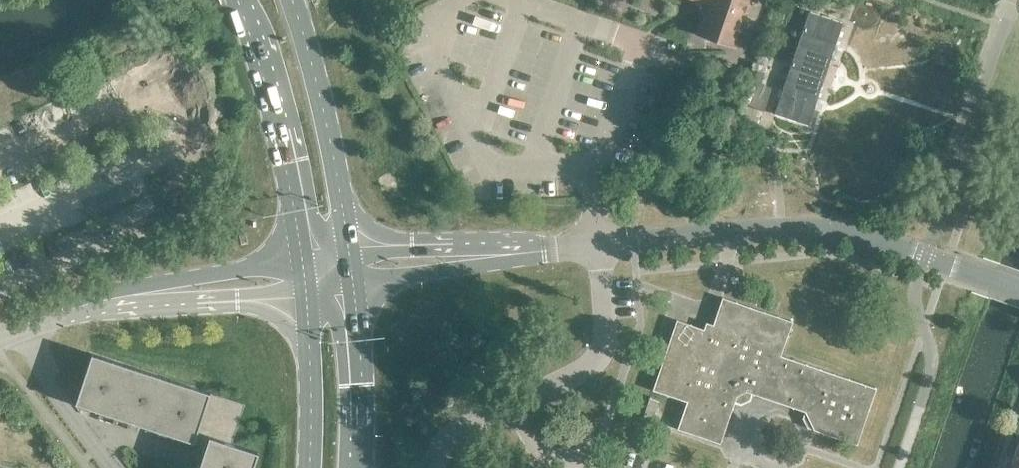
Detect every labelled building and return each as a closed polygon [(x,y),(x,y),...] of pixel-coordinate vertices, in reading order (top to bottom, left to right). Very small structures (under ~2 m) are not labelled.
[(697,0),(696,2),(696,4),(697,5),(697,7),(697,8),(698,9),(699,10),(700,11),(702,13),(704,13),(697,33),(735,46),(750,0),(697,0)] [(809,11),(774,113),(808,125),(843,23),(809,11)] [(693,23),(684,20),(681,29),(690,32),(693,23)] [(759,55),(756,63),(767,67),(769,59),(759,55)] [(753,81),(746,104),(763,110),(771,87),(753,81)] [(745,105),(742,116),(758,122),(761,110),(745,105)] [(713,325),(706,323),(703,330),(676,321),(653,390),(687,402),(677,429),(720,444),(736,397),(746,392),(806,412),(811,420),(808,428),(816,431),(857,445),(876,388),(780,356),(792,321),(722,298),(713,325)] [(131,367),(91,354),(75,403),(115,416),(131,367)] [(170,380),(131,367),(115,416),(154,429),(170,380)] [(210,393),(170,380),(154,429),(194,442),(197,433),(210,393)] [(244,404),(210,393),(197,433),(194,442),(205,446),(208,437),(208,436),(231,443),(244,404)] [(208,436),(208,437),(205,446),(198,467),(252,467),(258,452),(231,443),(208,436)] [(1010,457),(1018,460),(1018,451),(1013,449),(1010,457)] [(1010,457),(1007,466),(1013,467),(1018,467),(1018,460),(1010,457)]
